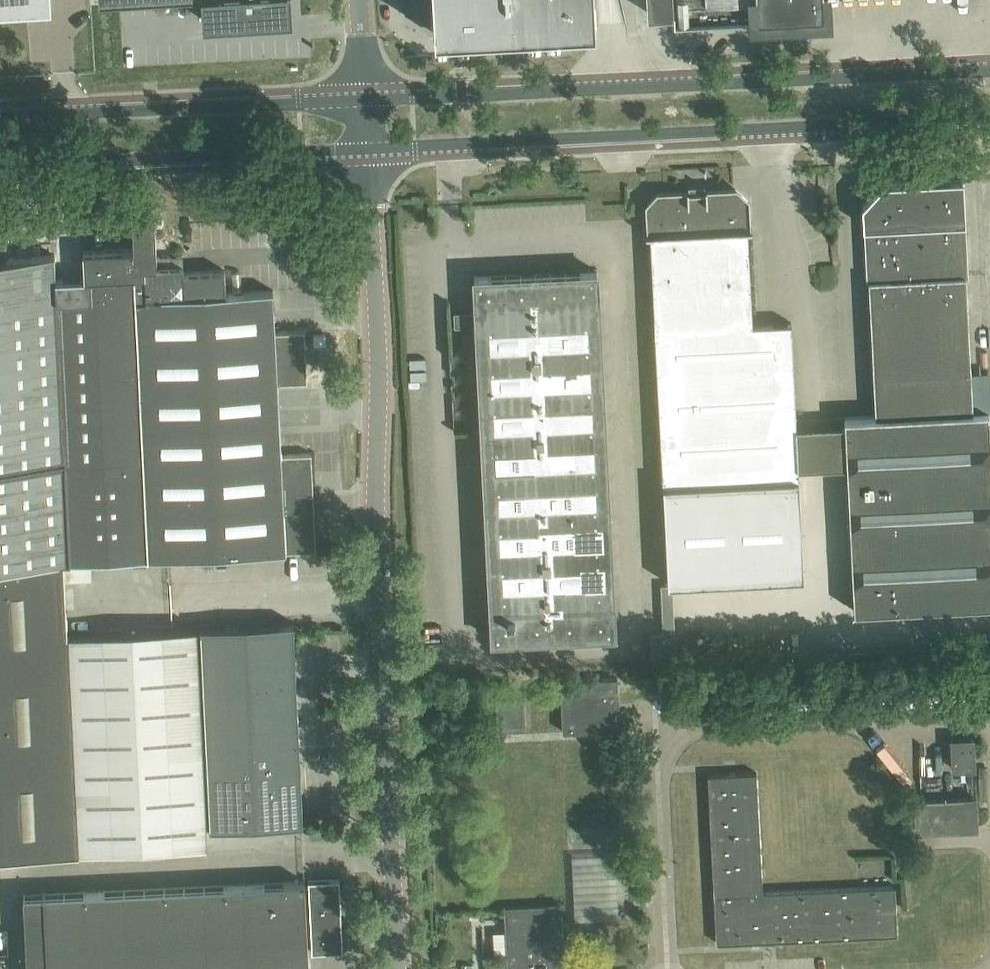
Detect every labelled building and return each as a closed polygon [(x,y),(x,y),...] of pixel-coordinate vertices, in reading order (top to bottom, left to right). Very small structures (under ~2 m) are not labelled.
[(203,19),(212,18),(212,16),(291,11),(290,0),(202,0),(203,19)] [(429,0),(405,0),(406,13),(430,12),(429,0)] [(435,33),(596,24),(595,0),(433,0),(435,33)] [(648,12),(674,10),(674,19),(674,21),(676,21),(676,31),(708,29),(707,19),(824,13),(823,0),(647,0),(648,12)] [(869,280),(876,415),(845,416),(845,421),(823,422),(825,462),(847,461),(854,609),(989,603),(989,440),(988,409),(973,410),(961,178),(883,182),(865,202),(869,279),(867,279),(867,280),(869,280)] [(650,224),(655,330),(666,541),(802,535),(798,463),(825,462),(823,422),(796,423),(791,321),(753,323),(748,219),(746,199),(736,190),(659,193),(649,204),(650,224)] [(293,299),(290,237),(213,241),(213,238),(0,248),(0,621),(231,610),(216,303),(293,299)] [(462,325),(477,324),(492,638),(615,632),(600,319),(614,318),(614,304),(599,304),(597,270),(474,276),(476,310),(461,311),(462,325)] [(210,827),(303,822),(294,630),(293,622),(200,626),(210,827)] [(207,844),(197,646),(196,626),(69,632),(79,851),(207,844)] [(69,632),(0,636),(0,854),(79,851),(69,632)] [(618,676),(562,679),(564,730),(621,727),(618,676)] [(525,696),(496,697),(498,726),(526,725),(525,696)] [(953,739),(954,769),(976,768),(975,738),(953,739)] [(710,773),(717,941),(898,933),(896,884),(762,890),(757,771),(710,773)] [(978,798),(959,798),(916,800),(918,831),(979,828),(978,798)] [(311,826),(311,837),(322,836),(321,826),(311,826)] [(309,880),(312,951),(343,950),(340,879),(309,880)] [(28,968),(309,968),(305,880),(285,881),(24,895),(28,968)] [(561,906),(527,907),(507,907),(509,968),(508,968),(564,968),(563,953),(561,906)]
